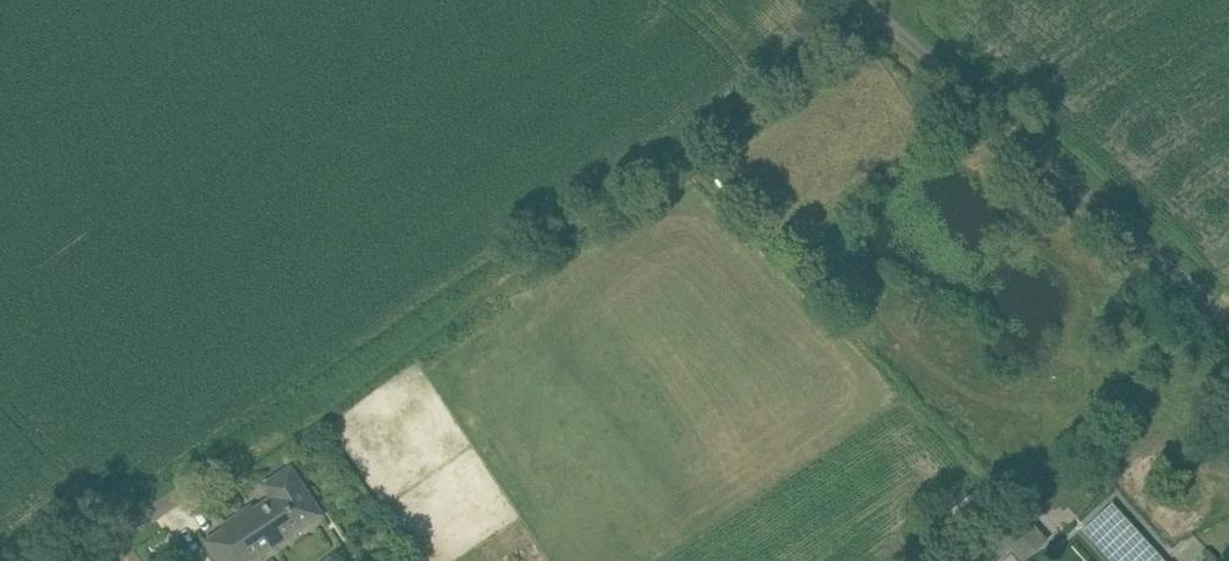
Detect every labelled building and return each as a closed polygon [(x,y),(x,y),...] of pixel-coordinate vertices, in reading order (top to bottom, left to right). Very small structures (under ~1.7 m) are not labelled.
[(218,560),(257,560),(323,517),(290,467),(263,486),(271,498),(255,509),(252,505),(221,526),(223,530),(205,542),(218,560)] [(1082,529),(1110,560),(1166,560),(1112,501),(1082,529)] [(988,541),(1002,557),(1010,549),(1020,560),(1025,560),(1049,541),(1023,511),(988,541)]
